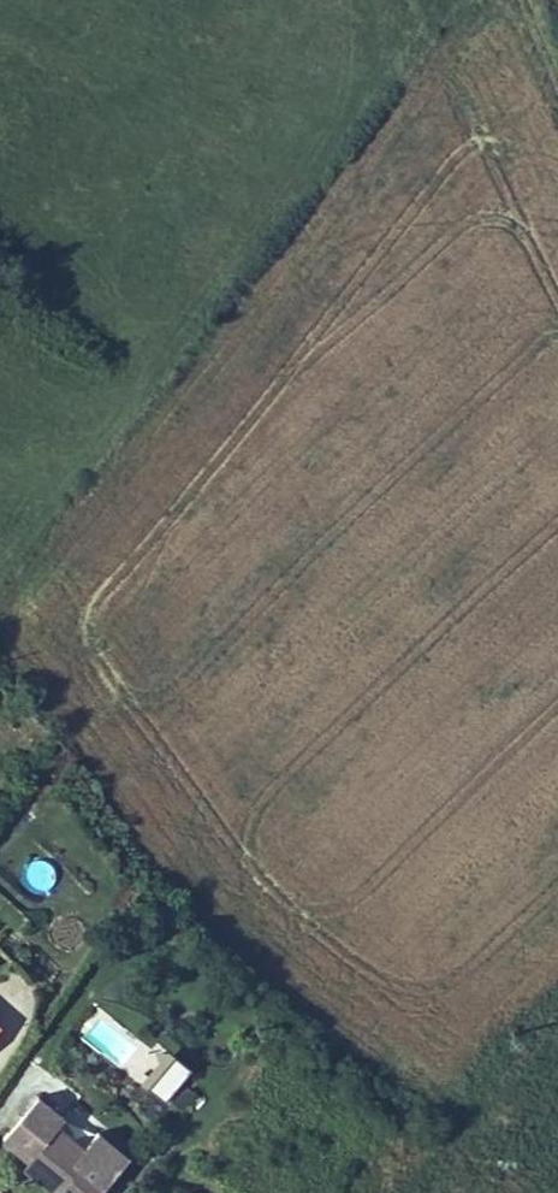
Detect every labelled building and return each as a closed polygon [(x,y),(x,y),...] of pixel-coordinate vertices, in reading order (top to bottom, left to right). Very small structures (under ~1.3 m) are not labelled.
[(11,1017),(0,1010),(0,1033),(11,1017)] [(138,1081),(166,1103),(191,1072),(163,1050),(138,1081)] [(63,1171),(89,1187),(129,1123),(97,1103),(87,1120),(55,1100),(61,1090),(33,1073),(3,1120),(31,1138),(25,1147),(63,1171)] [(89,1187),(63,1171),(58,1178),(82,1192),(85,1192),(89,1187)]
